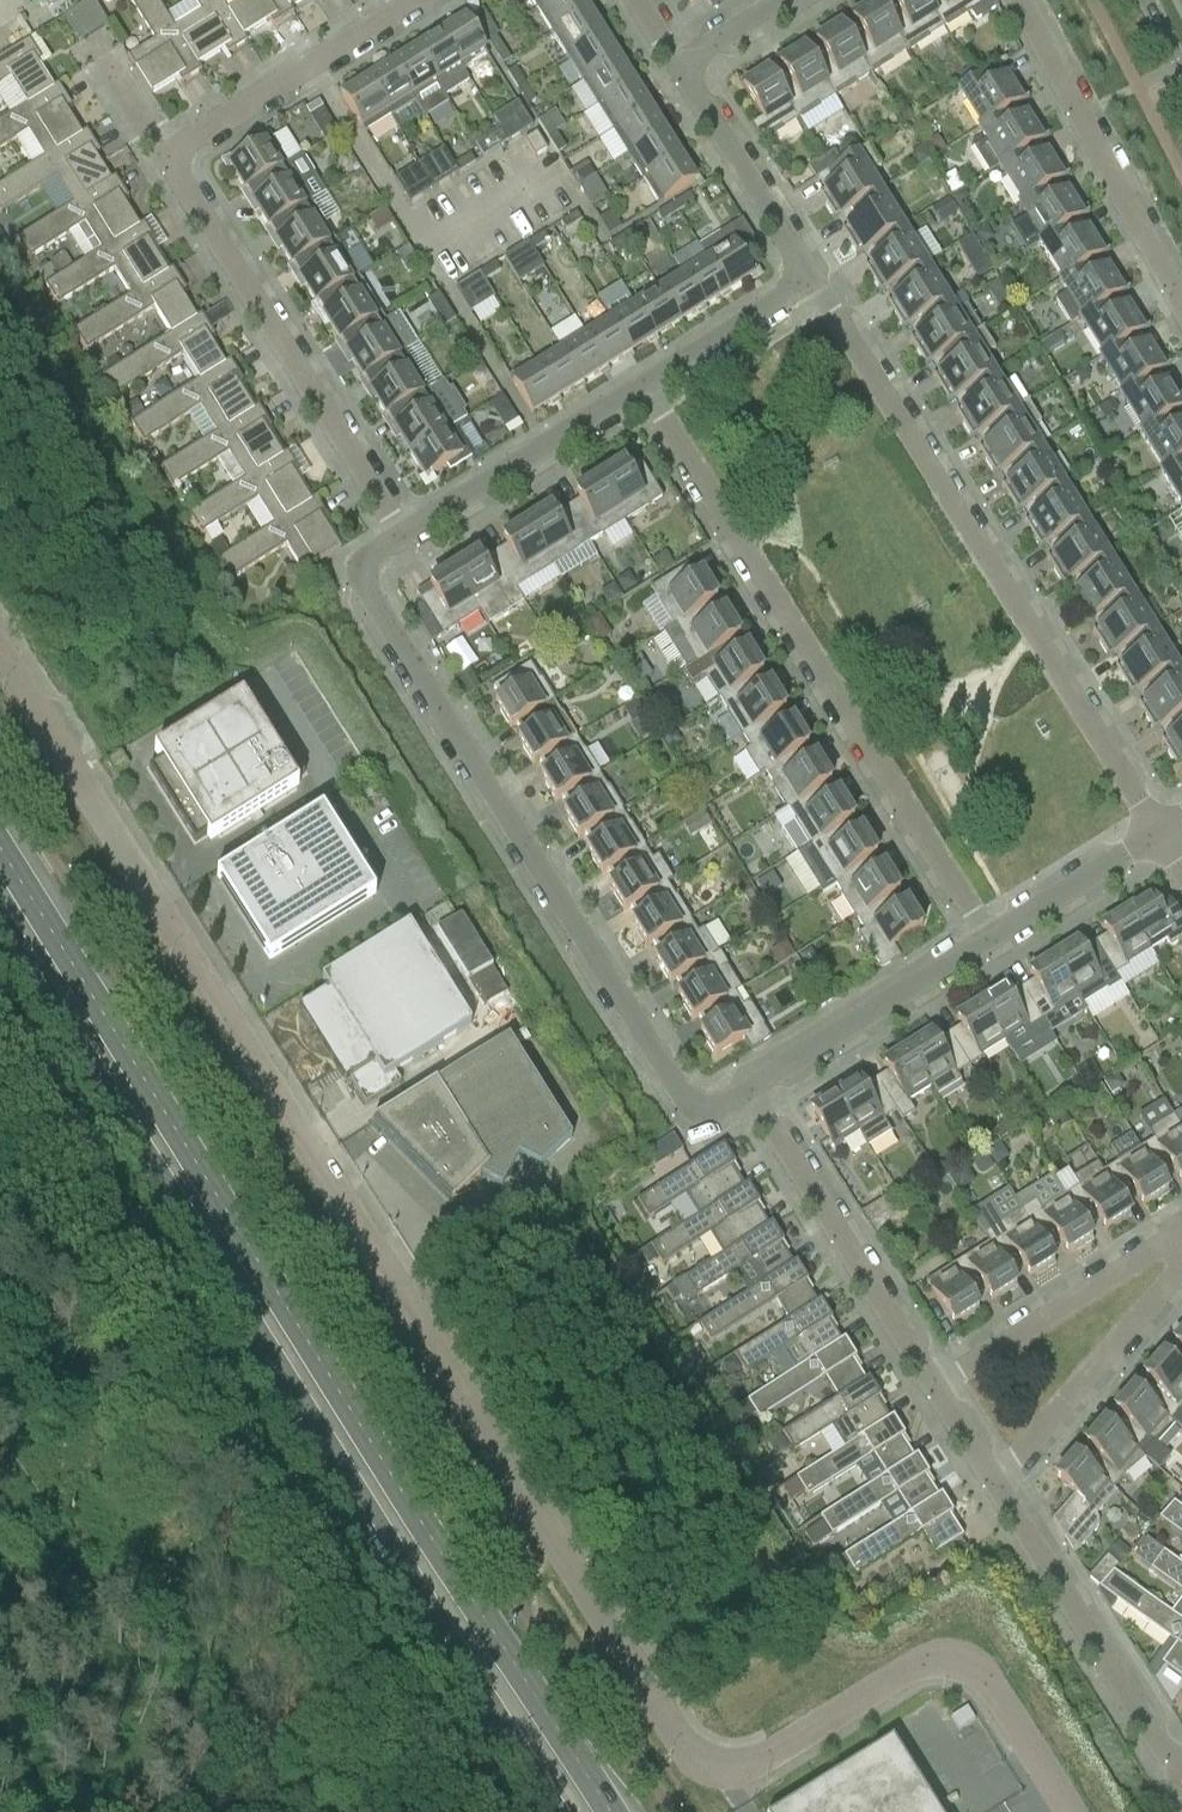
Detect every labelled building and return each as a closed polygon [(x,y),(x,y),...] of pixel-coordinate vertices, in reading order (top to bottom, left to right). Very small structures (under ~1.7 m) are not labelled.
[(63,18),(79,43),(107,26),(92,0),(63,18)] [(175,28),(157,0),(129,0),(154,40),(127,57),(151,95),(177,78),(181,83),(201,70),(198,65),(197,66),(174,28),(175,28)] [(175,28),(174,28),(197,66),(198,65),(223,49),(227,54),(247,42),(244,37),(243,37),(227,11),(228,11),(221,0),(193,0),(200,12),(175,28)] [(228,11),(227,11),(243,37),(244,37),(269,21),(272,26),(293,13),(290,8),(289,8),(284,0),(245,0),(228,11)] [(289,8),(290,8),(303,0),(284,0),(289,8)] [(536,10),(552,0),(529,0),(536,10)] [(551,34),(592,8),(587,11),(580,0),(552,0),(536,10),(551,34)] [(711,8),(725,0),(706,0),(711,8)] [(881,10),(907,52),(943,29),(925,0),(897,0),(893,3),(881,10)] [(969,13),(975,22),(997,8),(993,0),(925,0),(943,29),(969,13)] [(845,33),(844,33),(870,75),(907,52),(881,10),(876,3),(861,13),(865,20),(856,26),(846,32),(845,33)] [(551,34),(566,59),(607,33),(607,32),(602,35),(588,12),(593,9),(592,8),(551,34)] [(437,31),(463,72),(488,57),(462,15),(461,16),(464,21),(440,36),(437,31)] [(476,25),(486,41),(494,36),(484,20),(476,25)] [(809,56),(808,56),(834,98),(870,75),(844,33),(840,26),(824,36),(829,43),(820,49),(809,56)] [(413,46),(416,51),(438,88),(445,98),(469,82),(463,72),(440,36),(437,31),(436,31),(439,36),(416,51),(413,46)] [(566,59),(581,83),(623,57),(622,57),(617,60),(603,37),(608,33),(607,33),(566,59)] [(494,36),(486,41),(496,57),(505,52),(494,36)] [(8,116),(26,104),(27,105),(52,89),(36,63),(41,60),(29,39),(0,57),(0,103),(8,116)] [(389,61),(388,61),(414,103),(424,119),(448,104),(438,88),(413,46),(412,47),(415,52),(392,66),(389,61)] [(772,78),(771,79),(797,121),(834,98),(808,56),(803,49),(788,59),(792,66),(783,71),(772,78)] [(581,83),(596,107),(638,82),(637,81),(633,84),(618,61),(623,58),(623,57),(581,83)] [(364,76),(364,77),(390,118),(414,103),(388,61),(387,62),(390,67),(367,81),(364,76)] [(976,79),(957,92),(958,93),(959,92),(981,127),(977,130),(1027,99),(1026,99),(1017,85),(1011,89),(1004,79),(998,68),(997,67),(976,79)] [(507,73),(517,89),(525,84),(515,68),(507,73)] [(960,74),(959,79),(964,87),(975,80),(968,69),(960,74)] [(741,83),(740,84),(742,87),(762,119),(751,126),(762,143),(797,121),(771,79),(767,72),(751,82),(756,89),(748,93),(743,86),(741,83)] [(390,118),(364,77),(363,77),(366,82),(343,96),(340,92),(339,92),(365,134),(390,118)] [(596,107),(612,132),(653,106),(653,105),(648,108),(633,85),(638,82),(596,107)] [(525,84),(517,89),(527,106),(535,101),(525,84)] [(43,158),(44,158),(82,135),(81,134),(65,109),(70,106),(57,85),(52,89),(27,105),(26,104),(8,116),(0,121),(0,149),(12,142),(27,132),(43,158)] [(834,98),(797,121),(807,136),(843,113),(834,98)] [(986,141),(971,150),(987,175),(997,168),(998,169),(1048,137),(1047,137),(1046,138),(1037,124),(1031,128),(1024,117),(1018,106),(1028,100),(1027,99),(977,130),(978,131),(979,130),(986,141)] [(318,103),(305,111),(309,117),(325,142),(338,134),(322,108),(318,103)] [(517,103),(492,119),(508,143),(532,128),(517,103)] [(612,132),(627,156),(668,130),(663,133),(649,110),(654,107),(653,106),(612,132)] [(907,109),(897,115),(903,124),(912,118),(907,109)] [(537,122),(547,138),(555,133),(545,117),(537,122)] [(499,129),(474,145),(482,159),(508,143),(499,129)] [(627,156),(642,180),(684,155),(683,154),(678,157),(664,134),(669,131),(668,130),(627,156)] [(0,185),(0,213),(39,189),(55,214),(72,204),(73,204),(98,188),(110,181),(110,180),(98,162),(94,155),(98,152),(99,152),(98,150),(86,131),(81,134),(82,135),(44,158),(43,158),(28,167),(0,185)] [(229,163),(227,164),(244,191),(239,194),(240,195),(287,165),(301,157),(285,131),(272,140),(268,134),(246,148),(250,154),(230,166),(229,163)] [(43,158),(27,132),(12,142),(28,167),(43,158)] [(555,133),(547,138),(557,155),(565,149),(555,133)] [(524,142),(534,158),(546,151),(536,134),(524,142)] [(1048,137),(998,169),(999,168),(1021,204),(1018,206),(1018,207),(1068,176),(1067,175),(1066,176),(1057,162),(1051,166),(1044,155),(1038,144),(1048,138),(1048,137)] [(933,139),(921,146),(930,160),(942,152),(933,139)] [(841,164),(817,179),(817,180),(824,191),(831,201),(825,205),(834,219),(832,220),(833,221),(880,191),(870,175),(880,168),(868,148),(870,148),(869,146),(841,164)] [(912,153),(910,161),(915,169),(929,161),(920,148),(912,153)] [(443,150),(419,165),(434,189),(458,174),(453,166),(443,150)] [(815,180),(817,179),(841,164),(833,151),(807,168),(815,180)] [(684,155),(642,180),(658,205),(699,180),(698,178),(694,181),(679,158),(684,155)] [(470,156),(453,166),(458,174),(475,164),(470,156)] [(287,165),(240,195),(245,192),(268,228),(263,231),(263,232),(311,203),(299,184),(313,176),(301,157),(287,165)] [(586,163),(569,173),(577,187),(590,179),(594,177),(586,163)] [(434,189),(419,165),(394,180),(409,205),(434,189)] [(299,184),(311,203),(324,195),(313,176),(299,184)] [(1026,217),(1010,228),(1026,253),(1038,245),(1088,214),(1088,213),(1086,214),(1078,200),(1071,204),(1065,193),(1058,183),(1068,176),(1018,207),(1020,207),(1026,217)] [(55,214),(16,239),(29,259),(67,235),(83,261),(98,251),(101,249),(101,250),(139,227),(138,226),(122,201),(127,198),(115,177),(110,180),(110,181),(98,188),(73,204),(72,204),(55,214)] [(952,178),(942,184),(951,197),(960,191),(952,178)] [(577,187),(589,205),(590,208),(601,200),(603,199),(590,179),(577,187)] [(880,191),(833,221),(841,217),(847,227),(854,238),(848,242),(856,256),(855,257),(903,228),(880,191)] [(962,191),(951,198),(959,211),(966,207),(967,199),(967,197),(962,191)] [(311,203),(325,225),(338,217),(324,195),(311,203)] [(688,195),(673,205),(678,213),(694,203),(688,195)] [(948,200),(931,211),(940,225),(957,214),(948,200)] [(286,269),(287,270),(334,240),(325,225),(311,203),(263,232),(264,233),(269,230),(291,266),(286,269)] [(678,213),(673,205),(656,215),(661,223),(678,213)] [(383,209),(367,219),(376,234),(392,224),(383,209)] [(598,220),(608,236),(621,228),(611,212),(598,220)] [(560,223),(565,231),(581,221),(576,213),(560,223)] [(1088,214),(1038,245),(1039,245),(1040,245),(1062,280),(1058,282),(1058,283),(1108,252),(1108,251),(1107,252),(1098,238),(1091,242),(1085,231),(1078,221),(1088,214)] [(745,265),(761,255),(761,256),(762,255),(763,255),(747,230),(741,220),(699,247),(704,256),(730,297),(731,297),(728,292),(755,275),(754,274),(751,275),(745,265)] [(114,270),(129,295),(130,296),(167,273),(167,272),(151,247),(156,243),(143,223),(138,226),(139,227),(101,250),(101,249),(45,284),(57,305),(114,270)] [(640,225),(624,235),(629,243),(645,233),(640,225)] [(903,228),(855,257),(856,258),(863,253),(870,264),(877,274),(870,278),(879,292),(878,293),(878,294),(925,264),(903,228)] [(986,228),(974,235),(981,247),(993,240),(986,228)] [(334,240),(358,278),(372,269),(349,231),(334,240)] [(544,233),(527,243),(532,251),(549,241),(544,233)] [(629,243),(624,235),(607,246),(613,254),(629,243)] [(971,237),(956,246),(956,247),(960,253),(961,255),(977,246),(971,237)] [(310,307),(358,278),(334,240),(287,270),(292,267),(315,304),(310,307)] [(532,251),(527,243),(511,253),(503,258),(517,282),(542,266),(532,251)] [(672,258),(680,271),(704,256),(699,247),(696,243),(672,258)] [(408,248),(395,256),(406,274),(419,266),(408,248)] [(1067,293),(1055,301),(1070,326),(1078,320),(1079,321),(1129,290),(1128,289),(1127,290),(1118,276),(1112,280),(1105,269),(1098,259),(1109,253),(1108,252),(1058,283),(1059,284),(1060,283),(1067,293)] [(704,256),(680,271),(706,313),(706,312),(703,307),(727,293),(730,298),(730,297),(704,256)] [(495,264),(479,274),(484,282),(500,272),(495,264)] [(925,264),(878,294),(879,294),(886,290),(893,300),(899,311),(893,315),(902,329),(901,330),(948,301),(925,264)] [(50,266),(37,274),(44,284),(56,276),(50,266)] [(154,309),(170,334),(170,335),(196,319),(196,318),(180,293),(185,289),(172,269),(167,272),(167,273),(130,296),(129,295),(73,330),(86,351),(154,309)] [(680,271),(656,286),(682,328),(682,327),(679,322),(702,308),(705,313),(706,313),(680,271)] [(479,274),(462,284),(454,289),(469,314),(471,313),(491,300),(494,299),(484,282),(479,274)] [(333,344),(334,345),(381,316),(358,278),(310,307),(311,308),(316,305),(338,341),(333,344)] [(596,300),(607,317),(631,302),(621,285),(596,300)] [(656,286),(631,302),(657,343),(658,343),(655,338),(678,323),(681,328),(682,328),(656,286)] [(1129,290),(1079,321),(1079,322),(1080,321),(1102,356),(1098,359),(1099,359),(1149,328),(1148,327),(1147,328),(1138,314),(1132,318),(1125,308),(1119,297),(1129,291),(1129,290)] [(1004,294),(992,301),(1000,313),(1011,306),(1004,294)] [(426,303),(439,324),(451,316),(438,296),(426,303)] [(491,300),(471,313),(479,326),(500,313),(491,300)] [(948,301),(901,330),(901,331),(909,326),(916,337),(922,347),(916,351),(925,365),(923,366),(924,367),(971,337),(982,330),(966,305),(955,312),(948,301)] [(631,302),(607,317),(633,358),(630,353),(653,338),(657,343),(631,302)] [(357,382),(357,383),(405,353),(417,345),(397,313),(385,321),(381,316),(334,345),(334,346),(339,343),(362,379),(357,382)] [(183,354),(198,380),(199,381),(225,365),(224,364),(209,338),(214,335),(201,315),(196,318),(196,319),(170,335),(170,334),(102,376),(115,397),(183,354)] [(451,316),(439,324),(442,329),(454,322),(451,316)] [(607,317),(583,332),(609,373),(606,368),(629,354),(632,359),(633,358),(607,317)] [(558,347),(583,332),(574,319),(550,334),(558,347)] [(458,328),(454,322),(442,329),(446,335),(458,328)] [(1149,328),(1099,359),(1099,360),(1101,359),(1123,394),(1119,397),(1169,366),(1168,366),(1167,366),(1158,352),(1152,356),(1145,346),(1139,335),(1149,329),(1149,328)] [(971,337),(924,367),(932,363),(938,373),(945,384),(939,388),(947,402),(946,403),(947,403),(994,374),(984,358),(995,351),(982,331),(984,330),(983,329),(982,330),(971,337)] [(583,332),(558,347),(584,389),(585,388),(582,383),(605,369),(608,374),(609,373),(583,332)] [(1043,343),(1036,348),(1044,360),(1051,355),(1043,343)] [(417,345),(405,353),(428,391),(441,383),(417,345)] [(558,347),(534,362),(560,404),(560,403),(557,398),(580,384),(584,389),(558,347)] [(471,350),(460,357),(466,367),(477,360),(471,350)] [(381,419),(381,420),(428,391),(405,353),(357,383),(358,383),(363,380),(385,416),(381,419)] [(200,408),(216,433),(216,434),(254,410),(253,410),(237,384),(242,381),(229,361),(224,364),(225,365),(199,381),(198,380),(143,414),(131,422),(144,443),(185,417),(200,408)] [(478,361),(467,367),(471,374),(478,376),(484,372),(478,361)] [(560,404),(534,362),(509,378),(535,419),(536,419),(533,414),(556,399),(559,404),(560,404)] [(1119,397),(1119,398),(1121,397),(1143,432),(1139,435),(1181,409),(1181,396),(1179,391),(1172,394),(1166,384),(1159,373),(1169,367),(1169,366),(1119,397)] [(1085,368),(1074,375),(1081,386),(1088,382),(1089,375),(1085,368)] [(994,374),(947,403),(947,404),(955,399),(961,410),(968,420),(962,424),(970,438),(969,439),(969,440),(1017,410),(1016,410),(994,374)] [(428,391),(452,428),(465,420),(461,415),(465,413),(450,390),(447,392),(441,383),(428,391)] [(404,457),(404,458),(452,428),(428,391),(381,420),(381,421),(386,418),(409,454),(404,457)] [(489,405),(505,430),(518,422),(502,397),(501,397),(489,405)] [(1017,410),(969,440),(970,440),(977,436),(984,446),(991,457),(984,461),(993,475),(992,476),(1039,447),(1029,431),(1040,424),(1028,404),(1029,403),(1028,402),(1016,410),(1017,410)] [(1111,402),(1096,411),(1103,421),(1117,412),(1111,402)] [(135,403),(122,411),(129,422),(142,414),(135,403)] [(228,454),(244,479),(245,480),(282,456),(266,430),(271,427),(258,407),(253,410),(254,410),(216,434),(216,433),(201,442),(160,468),(163,475),(172,489),(214,462),(228,454)] [(216,433),(200,408),(185,417),(201,442),(216,433)] [(1139,435),(1140,436),(1141,435),(1163,470),(1159,473),(1159,474),(1181,460),(1181,416),(1179,411),(1181,410),(1181,409),(1139,435)] [(452,428),(471,459),(475,465),(488,457),(465,420),(452,428)] [(522,428),(518,422),(505,430),(509,436),(522,428)] [(452,428),(404,458),(405,458),(410,455),(427,482),(428,482),(426,479),(446,467),(449,473),(471,459),(452,428)] [(1039,447),(992,476),(993,477),(1000,472),(1007,483),(1014,493),(1007,497),(1016,511),(1015,512),(1015,513),(1062,483),(1039,447)] [(257,499),(273,525),(273,526),(311,502),(295,476),(300,473),(287,453),(282,456),(245,480),(244,479),(230,488),(188,514),(201,534),(257,499)] [(244,479),(228,454),(214,462),(230,488),(244,479)] [(1159,474),(1160,474),(1161,473),(1181,507),(1181,460),(1159,474)] [(623,465),(599,480),(625,522),(663,498),(640,462),(638,462),(639,463),(627,471),(623,465)] [(161,477),(153,482),(161,495),(169,490),(161,477)] [(579,501),(566,509),(589,544),(625,522),(599,480),(575,495),(579,501)] [(1062,483),(1015,513),(1015,514),(1023,509),(1030,519),(1036,530),(1030,534),(1039,548),(1037,549),(1038,549),(1085,520),(1062,483)] [(1131,491),(1122,497),(1128,508),(1138,502),(1131,491)] [(273,526),(273,525),(217,560),(230,580),(286,546),(302,572),(340,549),(323,522),(328,519),(316,499),(311,502),(273,526)] [(550,511),(526,525),(552,567),(589,544),(566,509),(554,517),(550,511)] [(1085,520),(1038,549),(1038,550),(1046,545),(1052,556),(1059,566),(1053,570),(1062,584),(1060,585),(1061,586),(1108,556),(1085,520)] [(506,546),(493,554),(516,590),(552,567),(526,525),(502,540),(506,546)] [(220,541),(208,548),(216,560),(227,552),(220,541)] [(665,552),(651,561),(659,574),(673,565),(665,552)] [(477,556),(453,571),(479,613),(487,625),(523,602),(516,590),(493,554),(481,562),(477,556)] [(1108,556),(1061,586),(1061,587),(1069,582),(1075,592),(1082,603),(1076,607),(1084,621),(1083,622),(1131,593),(1108,556)] [(656,598),(641,607),(659,635),(662,633),(672,627),(674,626),(678,623),(716,600),(701,576),(695,579),(687,567),(689,567),(688,565),(667,578),(650,589),(650,591),(652,590),(656,598)] [(479,613),(453,571),(429,586),(433,592),(421,600),(420,599),(419,600),(422,605),(411,612),(430,643),(479,613)] [(623,577),(615,582),(623,595),(636,587),(631,579),(623,577)] [(612,586),(599,594),(607,607),(620,599),(612,586)] [(1131,593),(1083,622),(1084,623),(1092,618),(1098,629),(1105,639),(1098,643),(1107,657),(1106,658),(1106,659),(1154,629),(1131,593)] [(672,627),(662,633),(685,670),(695,663),(739,636),(724,612),(718,616),(710,604),(716,600),(678,623),(674,626),(672,627)] [(567,614),(566,621),(571,630),(585,622),(576,608),(567,614)] [(598,615),(587,622),(593,632),(604,625),(598,616),(598,615)] [(612,637),(604,625),(593,632),(601,644),(612,637)] [(1154,629),(1106,659),(1107,660),(1114,655),(1121,665),(1127,676),(1121,680),(1130,694),(1129,695),(1176,666),(1154,629)] [(541,632),(526,642),(533,655),(549,645),(541,632)] [(704,679),(717,700),(761,673),(747,649),(741,652),(733,640),(739,637),(739,636),(695,663),(685,670),(682,671),(690,684),(704,679)] [(622,668),(634,687),(650,677),(638,658),(622,668)] [(494,704),(509,728),(553,701),(539,677),(536,678),(529,666),(530,665),(529,664),(491,688),(492,689),(493,688),(501,701),(494,704)] [(1129,695),(1130,696),(1137,691),(1144,702),(1150,713),(1144,716),(1153,730),(1152,731),(1152,732),(1181,713),(1181,675),(1176,666),(1129,695)] [(725,713),(740,737),(784,709),(769,685),(763,689),(756,677),(762,673),(761,673),(717,700),(718,701),(720,699),(727,711),(725,713)] [(472,676),(459,684),(466,696),(479,688),(472,676)] [(644,683),(634,688),(640,697),(649,692),(644,683)] [(648,693),(639,698),(648,712),(656,707),(648,693)] [(167,754),(169,756),(148,769),(194,843),(215,830),(217,832),(206,839),(209,844),(295,791),(298,789),(293,781),(304,774),(258,701),(247,708),(242,700),(153,755),(157,760),(167,754)] [(517,741),(532,765),(576,737),(561,713),(559,715),(552,703),(554,701),(553,701),(509,728),(510,729),(516,725),(523,737),(517,741)] [(634,704),(623,711),(631,724),(642,717),(634,704)] [(758,776),(763,773),(807,746),(792,722),(786,726),(779,713),(785,710),(784,709),(740,737),(741,737),(743,736),(750,748),(743,752),(758,776)] [(1152,732),(1152,733),(1160,728),(1166,738),(1173,749),(1167,753),(1176,767),(1174,768),(1175,769),(1181,765),(1181,713),(1152,732)] [(673,730),(660,737),(668,750),(681,743),(673,730)] [(540,777),(555,801),(599,774),(584,750),(582,751),(575,739),(577,738),(576,737),(532,765),(533,765),(539,762),(546,774),(540,777)] [(771,786),(786,810),(830,782),(815,758),(809,762),(801,750),(807,746),(763,773),(763,774),(765,772),(773,784),(771,786)] [(106,762),(114,774),(127,766),(119,754),(106,762)] [(563,814),(578,838),(622,810),(607,786),(605,788),(597,776),(599,774),(555,801),(555,802),(561,798),(569,810),(563,814)] [(773,817),(796,854),(853,819),(838,795),(832,799),(824,787),(830,783),(830,782),(786,810),(773,817)] [(322,805),(216,872),(217,874),(220,871),(223,876),(216,881),(269,965),(375,898),(372,894),(377,892),(331,819),(339,814),(343,820),(358,810),(346,792),(323,806),(322,805)] [(707,796),(698,801),(703,809),(712,803),(707,796)] [(586,850),(600,874),(645,847),(630,823),(628,824),(620,812),(622,811),(622,810),(578,838),(584,835),(592,847),(586,850)] [(702,814),(682,826),(684,829),(688,827),(694,837),(710,827),(702,814)] [(819,890),(831,883),(875,855),(860,831),(854,835),(847,823),(853,819),(796,854),(819,890)] [(608,887),(623,911),(667,883),(672,880),(657,856),(650,861),(643,849),(645,847),(600,874),(601,875),(607,871),(614,883),(608,887)] [(839,895),(854,919),(898,892),(883,868),(877,872),(870,860),(876,856),(875,855),(831,883),(832,883),(834,882),(841,894),(839,895)] [(771,875),(755,885),(764,899),(780,889),(771,875)] [(631,924),(646,947),(690,920),(675,896),(673,897),(666,885),(668,884),(667,883),(623,911),(624,912),(630,908),(637,920),(631,924)] [(748,887),(739,892),(746,903),(755,898),(748,887)] [(898,892),(854,919),(855,920),(857,919),(864,931),(857,935),(873,959),(874,958),(882,970),(900,959),(893,947),(921,929),(906,904),(900,908),(893,896),(899,892),(898,892)] [(1123,908),(1126,912),(1150,951),(1165,941),(1170,948),(1181,941),(1181,925),(1168,904),(1167,904),(1168,906),(1159,911),(1150,897),(1141,903),(1138,898),(1123,908)] [(1111,941),(1098,949),(1115,976),(1120,984),(1124,989),(1160,967),(1150,951),(1126,912),(1102,927),(1111,941)] [(654,960),(669,984),(713,956),(718,953),(703,929),(696,934),(688,922),(691,920),(690,920),(646,947),(646,948),(652,944),(660,956),(654,960)] [(344,1084),(349,1081),(365,1106),(400,1084),(394,1074),(470,1025),(409,926),(321,981),(327,991),(298,1010),(344,1084)] [(786,943),(769,953),(777,967),(794,956),(786,943)] [(1065,944),(1050,953),(1077,997),(1082,1005),(1106,991),(1107,992),(1120,984),(1115,976),(1098,949),(1085,957),(1077,943),(1068,948),(1065,944)] [(713,956),(669,984),(669,985),(675,981),(683,993),(677,997),(692,1020),(736,993),(741,990),(726,966),(718,953),(713,956)] [(1037,986),(1025,994),(1042,1021),(1055,1013),(1054,1011),(1077,997),(1050,953),(1049,954),(1052,958),(1029,973),(1037,986)] [(1106,991),(1082,1005),(1087,1013),(1094,1023),(1130,999),(1124,989),(1120,984),(1107,992),(1106,991)] [(992,989),(977,999),(1004,1042),(1028,1028),(1029,1029),(1042,1021),(1025,994),(1012,1002),(1004,989),(995,994),(992,989)] [(736,993),(692,1020),(692,1021),(698,1017),(705,1029),(699,1033),(715,1058),(743,1040),(751,1052),(770,1040),(762,1028),(764,1027),(749,1003),(742,1007),(734,995),(736,994),(736,993)] [(1055,1013),(1042,1021),(1052,1036),(1087,1013),(1082,1005),(1077,997),(1054,1011),(1055,1013)] [(965,1032),(952,1040),(969,1067),(982,1059),(981,1057),(1004,1042),(977,999),(976,999),(979,1004),(956,1018),(965,1032)] [(1028,1028),(1004,1042),(1022,1069),(1058,1045),(1052,1036),(1042,1021),(1029,1029),(1028,1028)] [(905,1044),(904,1044),(931,1088),(937,1097),(960,1082),(956,1075),(969,1067),(952,1040),(939,1048),(931,1034),(908,1049),(905,1044)] [(371,1125),(372,1126),(373,1125),(381,1134),(375,1141),(382,1135),(450,1205),(451,1206),(479,1179),(501,1191),(518,1158),(540,1170),(571,1140),(508,1039),(371,1125)] [(892,1078),(879,1086),(896,1113),(901,1121),(914,1113),(908,1103),(931,1088),(904,1044),(889,1054),(892,1059),(883,1064),(892,1078)] [(1092,1064),(1074,1074),(1083,1089),(1101,1078),(1092,1064)] [(1116,1075),(1103,1083),(1111,1096),(1118,1091),(1120,1083),(1116,1075)] [(832,1090),(831,1090),(858,1134),(867,1148),(891,1133),(883,1120),(896,1113),(879,1086),(866,1093),(858,1080),(834,1094),(832,1090)] [(1069,1084),(1068,1091),(1072,1098),(1083,1091),(1076,1080),(1069,1084)] [(858,1134),(831,1090),(816,1100),(819,1104),(810,1110),(834,1149),(858,1134)] [(1140,1118),(1148,1131),(1173,1116),(1164,1103),(1140,1118)] [(1060,1109),(1047,1116),(1054,1128),(1067,1120),(1060,1109)] [(1140,1148),(1158,1176),(1171,1167),(1181,1183),(1181,1182),(1181,1131),(1178,1125),(1173,1116),(1148,1131),(1154,1140),(1140,1148)] [(1002,1125),(991,1135),(999,1144),(1010,1133),(1002,1125)] [(1107,1152),(1115,1164),(1140,1148),(1133,1136),(1107,1152)] [(672,1137),(657,1146),(658,1148),(666,1161),(679,1154),(682,1152),(672,1137)] [(999,1145),(986,1154),(994,1167),(1003,1161),(1004,1154),(999,1145)] [(685,1197),(697,1217),(715,1205),(716,1206),(747,1186),(744,1188),(731,1168),(734,1166),(723,1147),(636,1201),(648,1220),(685,1197)] [(1115,1164),(1102,1172),(1120,1200),(1133,1191),(1143,1206),(1150,1202),(1166,1196),(1167,1198),(1168,1197),(1165,1192),(1167,1191),(1158,1176),(1140,1148),(1115,1164)] [(984,1156),(972,1164),(977,1172),(983,1173),(992,1168),(984,1156)] [(1059,1187),(1064,1196),(1082,1223),(1095,1215),(1105,1230),(1112,1225),(1128,1219),(1129,1221),(1130,1220),(1128,1216),(1129,1215),(1102,1172),(1097,1164),(1071,1180),(1059,1187)] [(964,1167),(947,1177),(957,1196),(975,1185),(964,1167)] [(1054,1180),(1059,1187),(1071,1180),(1067,1172),(1054,1180)] [(1015,1202),(1021,1211),(1035,1202),(1040,1211),(1064,1196),(1059,1187),(1054,1180),(1053,1178),(1015,1202)] [(710,1234),(723,1254),(740,1244),(740,1245),(772,1225),(771,1224),(768,1226),(755,1206),(759,1204),(747,1186),(716,1206),(715,1205),(697,1217),(650,1246),(662,1265),(710,1234)] [(1008,1189),(986,1203),(999,1224),(1021,1211),(1015,1202),(1008,1189)] [(1035,1202),(1021,1211),(1044,1247),(1057,1239),(1067,1254),(1074,1249),(1090,1243),(1091,1245),(1093,1244),(1090,1239),(1091,1238),(1082,1223),(1064,1196),(1040,1211),(1035,1202)] [(893,1210),(885,1198),(861,1213),(860,1213),(868,1226),(893,1210)] [(986,1203),(970,1213),(983,1235),(989,1243),(1006,1271),(1019,1262),(1029,1277),(1036,1273),(1052,1267),(1053,1269),(1055,1268),(1052,1263),(1054,1262),(1044,1247),(1021,1211),(999,1224),(986,1203)] [(868,1226),(876,1239),(876,1238),(876,1237),(900,1222),(893,1210),(868,1226)] [(685,1278),(665,1291),(672,1302),(680,1297),(684,1305),(697,1297),(732,1275),(751,1263),(764,1283),(796,1264),(795,1263),(792,1265),(780,1245),(783,1243),(772,1225),(740,1245),(740,1244),(723,1254),(685,1278)] [(989,1243),(951,1267),(968,1294),(981,1286),(991,1301),(998,1297),(1014,1291),(1015,1292),(1017,1292),(1014,1287),(1016,1286),(1006,1271),(989,1243)] [(650,1249),(640,1254),(647,1265),(657,1259),(650,1249)] [(764,1283),(751,1263),(732,1275),(745,1295),(764,1283)] [(776,1301),(788,1321),(788,1322),(820,1302),(816,1304),(804,1284),(807,1282),(796,1264),(764,1283),(745,1295),(704,1320),(698,1324),(710,1342),(776,1301)] [(968,1294),(951,1267),(925,1283),(926,1284),(927,1283),(953,1325),(961,1320),(976,1314),(978,1316),(979,1315),(976,1311),(978,1310),(968,1294)] [(782,1351),(794,1371),(812,1360),(813,1361),(844,1341),(841,1343),(828,1323),(831,1320),(820,1302),(788,1322),(788,1321),(733,1356),(745,1374),(764,1362),(782,1351)] [(694,1327),(687,1331),(692,1339),(701,1333),(698,1328),(697,1326),(696,1325),(694,1327)] [(1181,1352),(1181,1333),(1173,1344),(1181,1352)] [(824,1379),(837,1399),(837,1400),(868,1380),(868,1379),(865,1381),(852,1361),(855,1359),(844,1341),(813,1361),(812,1360),(794,1371),(777,1382),(747,1401),(758,1420),(824,1379)] [(794,1371),(782,1351),(764,1362),(777,1382),(794,1371)] [(1176,1367),(1162,1356),(1143,1377),(1157,1389),(1146,1401),(1175,1426),(1181,1432),(1181,1373),(1176,1367)] [(733,1359),(721,1366),(729,1378),(740,1371),(733,1359)] [(830,1429),(843,1449),(889,1420),(876,1400),(880,1398),(868,1380),(837,1400),(837,1399),(782,1433),(793,1452),(830,1429)] [(1133,1389),(1114,1411),(1128,1423),(1117,1435),(1142,1456),(1146,1460),(1159,1471),(1170,1458),(1157,1447),(1156,1446),(1173,1426),(1174,1427),(1175,1426),(1171,1422),(1146,1401),(1133,1389)] [(747,1403),(736,1410),(743,1422),(754,1415),(747,1403)] [(872,1456),(885,1476),(885,1477),(917,1457),(916,1457),(913,1459),(901,1439),(904,1437),(892,1418),(889,1420),(843,1449),(795,1479),(805,1494),(807,1497),(872,1456)] [(1098,1457),(1088,1468),(1112,1490),(1128,1472),(1143,1459),(1145,1461),(1146,1460),(1142,1456),(1117,1435),(1104,1423),(1085,1445),(1098,1457)] [(781,1436),(767,1445),(776,1458),(789,1450),(781,1436)] [(822,1522),(804,1534),(812,1548),(831,1536),(838,1532),(897,1495),(909,1515),(910,1516),(941,1496),(937,1498),(925,1477),(928,1475),(917,1457),(885,1477),(885,1476),(820,1517),(822,1522)] [(1112,1490),(1088,1468),(1074,1457),(1055,1478),(1076,1496),(1065,1509),(1063,1508),(1052,1521),(1074,1556),(1093,1533),(1095,1532),(1096,1530),(1097,1528),(1098,1526),(1098,1524),(1098,1523),(1097,1520),(1097,1519),(1096,1517),(1096,1516),(1102,1508),(1101,1507),(1113,1493),(1116,1495),(1117,1493),(1112,1490)] [(795,1479),(782,1487),(791,1502),(805,1494),(795,1479)] [(910,1516),(909,1515),(827,1566),(836,1579),(852,1569),(855,1575),(921,1534),(934,1555),(962,1538),(949,1516),(952,1514),(941,1496),(910,1516)] [(1177,1506),(1173,1503),(1158,1520),(1181,1537),(1181,1510),(1177,1506)] [(1147,1541),(1134,1559),(1181,1593),(1181,1566),(1147,1541)] [(1117,1542),(1106,1554),(1117,1564),(1118,1565),(1119,1565),(1129,1553),(1128,1553),(1128,1552),(1117,1542)] [(1087,1577),(1099,1588),(1113,1572),(1118,1566),(1107,1556),(1088,1577),(1088,1576),(1087,1577)] [(1099,1588),(1096,1591),(1109,1612),(1116,1602),(1175,1645),(1151,1679),(1170,1709),(1181,1693),(1181,1622),(1171,1615),(1113,1572),(1099,1588)] [(1171,1615),(1181,1622),(1181,1600),(1171,1615)] [(891,1741),(779,1811),(935,1811),(891,1741)]
